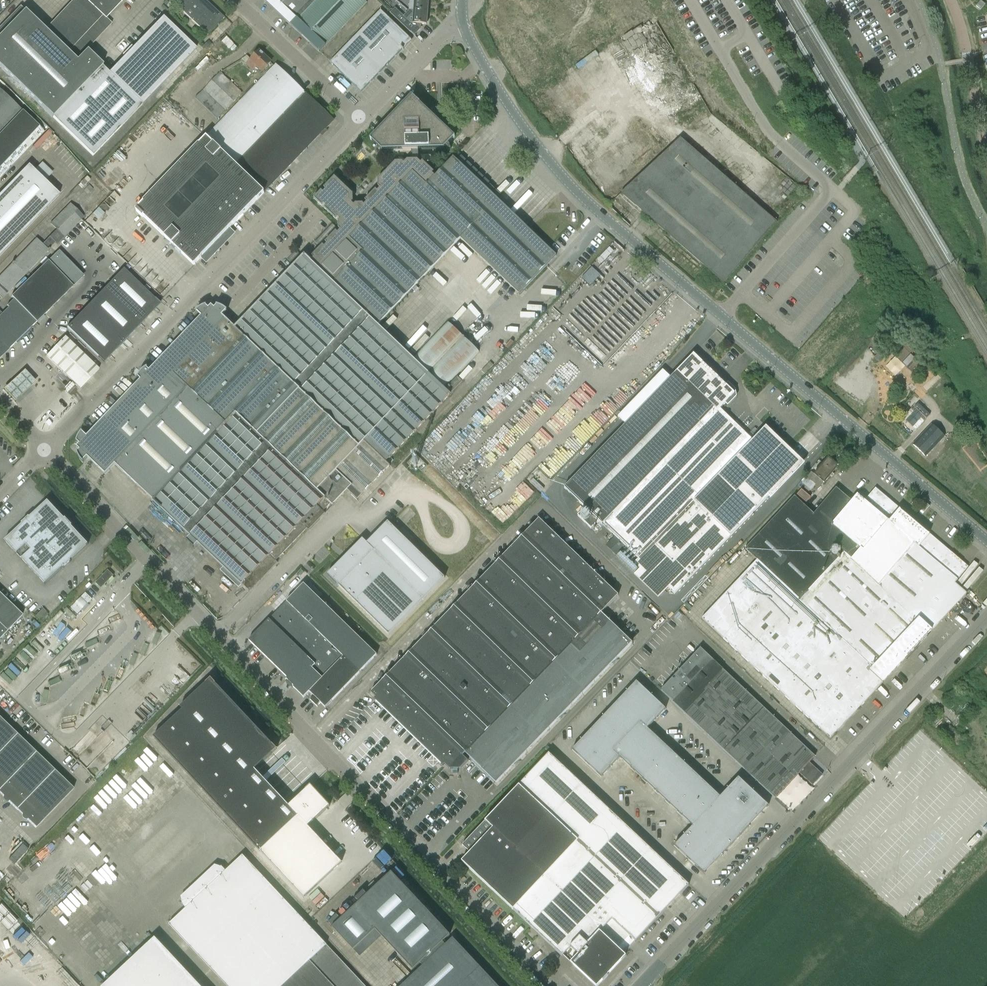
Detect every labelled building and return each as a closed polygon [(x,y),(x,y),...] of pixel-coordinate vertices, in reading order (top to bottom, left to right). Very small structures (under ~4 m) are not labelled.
[(0,28),(0,68),(95,156),(196,49),(163,17),(109,73),(101,66),(103,65),(87,50),(112,24),(106,18),(123,0),(73,0),(45,31),(20,7),(0,28)] [(177,7),(207,36),(224,18),(205,0),(184,0),(177,7)] [(314,0),(265,0),(291,25),(314,0)] [(291,25),(319,52),(367,3),(364,0),(314,0),(291,25)] [(428,11),(429,0),(415,0),(414,9),(428,11)] [(981,1),(976,6),(981,10),(985,4),(981,1)] [(428,11),(414,9),(414,23),(411,23),(395,8),(391,12),(411,32),(416,27),(418,29),(421,24),(426,25),(427,25),(428,11)] [(381,11),(331,63),(361,92),(402,49),(403,50),(412,41),(411,40),(381,11)] [(247,56),(242,59),(247,64),(246,64),(253,71),(257,66),(263,72),(272,62),(260,50),(251,59),(247,56)] [(235,165),(304,93),(275,65),(206,137),(235,165)] [(220,72),(195,99),(217,119),(242,93),(220,72)] [(44,132),(0,90),(0,178),(44,132)] [(334,121),(304,93),(235,165),(264,193),(289,168),(289,167),(321,135),(323,137),(328,131),(327,129),(334,121)] [(77,441),(77,442),(80,444),(77,447),(80,450),(78,452),(77,452),(77,453),(78,455),(79,456),(79,458),(80,459),(81,461),(82,462),(83,463),(88,458),(106,475),(115,465),(153,500),(153,501),(154,502),(167,514),(190,535),(187,539),(194,546),(197,542),(223,567),(220,570),(239,587),(242,584),(250,591),(278,562),(276,560),(307,528),(309,530),(325,513),(323,511),(330,504),(333,506),(334,505),(333,505),(347,490),(358,499),(389,466),(390,467),(390,466),(386,462),(450,395),(451,396),(451,395),(450,394),(463,381),(458,377),(446,390),(445,389),(479,352),(448,322),(413,358),(378,325),(460,238),(519,294),(556,256),(454,157),(435,176),(432,174),(434,172),(424,162),(421,163),(419,160),(418,150),(444,149),(455,137),(412,96),(370,139),(382,151),(412,150),(413,160),(407,160),(404,163),(403,161),(395,162),(378,180),(378,187),(380,188),(378,191),(376,189),(365,201),(367,202),(364,205),(363,203),(356,204),(354,205),(351,203),(353,201),(353,194),(335,177),(324,188),(326,190),(323,192),(322,191),(314,199),(322,206),(324,204),(326,207),(325,208),(336,219),(338,217),(340,220),(338,221),(339,229),(340,230),(338,232),(336,231),(325,243),(327,244),(325,246),(323,245),(312,256),(314,258),(311,261),(305,254),(235,328),(222,316),(226,311),(227,312),(227,311),(226,309),(224,308),(223,308),(222,307),(220,306),(218,306),(217,305),(216,307),(215,309),(212,306),(209,309),(207,307),(207,306),(206,306),(205,306),(203,307),(202,308),(201,308),(199,309),(199,310),(197,312),(197,313),(201,316),(150,371),(147,369),(148,368),(147,368),(146,368),(144,370),(143,371),(142,372),(140,373),(139,375),(138,377),(137,378),(138,378),(139,378),(141,380),(87,436),(82,431),(81,433),(80,434),(79,436),(78,437),(77,439),(77,441)] [(264,193),(235,165),(206,137),(143,202),(144,203),(136,210),(137,211),(136,211),(143,218),(144,217),(194,266),(195,265),(264,193)] [(681,138),(622,193),(724,283),(777,222),(681,138)] [(59,195),(28,165),(0,194),(0,256),(59,195)] [(64,237),(84,216),(70,203),(50,223),(57,229),(64,236),(64,237)] [(0,276),(0,297),(2,299),(48,251),(50,250),(49,249),(55,243),(50,237),(43,244),(37,238),(0,276)] [(602,263),(614,251),(610,247),(598,259),(602,263)] [(62,254),(59,250),(48,261),(52,265),(62,254)] [(9,350),(9,349),(36,322),(37,322),(73,286),(52,265),(48,261),(11,296),(14,299),(7,306),(8,307),(2,313),(0,315),(0,358),(9,350)] [(590,286),(600,275),(592,267),(581,277),(590,286)] [(123,268),(86,308),(123,343),(160,304),(123,268)] [(860,297),(853,304),(860,311),(867,304),(860,297)] [(86,308),(67,327),(104,363),(123,343),(86,308)] [(65,337),(46,356),(80,389),(99,370),(65,337)] [(906,348),(898,356),(908,366),(915,359),(906,348)] [(626,424),(564,488),(585,508),(578,515),(591,528),(599,521),(615,536),(606,546),(617,556),(626,546),(638,559),(634,563),(640,569),(634,575),(658,598),(668,588),(674,594),(786,478),(774,467),(791,450),(766,426),(750,443),(718,412),(726,403),(728,406),(737,397),(736,389),(728,382),(726,385),(694,354),(669,379),(661,371),(617,415),(626,424)] [(36,382),(25,370),(4,390),(15,402),(36,382)] [(835,381),(847,390),(851,384),(839,375),(835,381)] [(957,410),(947,417),(954,425),(963,418),(957,410)] [(932,425),(914,445),(926,456),(944,436),(932,425)] [(948,467),(955,458),(947,450),(939,460),(948,467)] [(829,458),(814,475),(824,482),(824,483),(838,466),(829,458)] [(811,490),(815,485),(806,478),(802,482),(811,490)] [(757,560),(702,619),(830,739),(967,593),(955,583),(958,580),(957,579),(968,567),(930,534),(928,537),(898,511),(900,509),(876,488),(865,501),(857,494),(851,501),(836,488),(831,493),(827,490),(816,504),(819,507),(814,514),(795,496),(745,549),(757,560)] [(802,489),(797,495),(806,503),(811,497),(802,489)] [(23,525),(5,541),(45,584),(63,568),(64,568),(71,562),(70,561),(88,544),(72,526),(72,525),(66,518),(65,519),(48,501),(30,518),(29,517),(22,524),(23,525)] [(539,519),(369,695),(448,771),(450,771),(450,776),(455,776),(455,772),(458,772),(468,761),(462,756),(465,753),(496,783),(632,643),(601,613),(618,595),(539,519)] [(328,574),(389,635),(445,578),(388,522),(367,543),(363,539),(328,574)] [(108,570),(96,583),(101,588),(114,575),(108,570)] [(304,584),(249,640),(287,678),(287,679),(294,686),(293,687),(304,698),(310,692),(315,697),(311,700),(310,699),(310,700),(318,707),(321,703),(326,708),(377,655),(375,653),(372,656),(371,654),(374,652),(304,584)] [(86,593),(71,608),(78,614),(92,599),(86,593)] [(7,633),(23,616),(0,594),(0,626),(7,633)] [(668,683),(662,690),(673,701),(673,702),(776,799),(815,756),(701,648),(682,668),(680,665),(677,669),(679,671),(675,676),(671,672),(664,680),(668,683)] [(183,710),(154,737),(260,852),(304,898),(342,863),(308,826),(330,806),(310,785),(288,806),(255,770),(277,749),(211,679),(180,707),(183,710)] [(637,681),(627,692),(643,707),(652,696),(637,681)] [(627,692),(617,701),(633,716),(643,707),(627,692)] [(652,696),(643,707),(656,719),(666,709),(652,696)] [(617,701),(608,711),(632,733),(641,724),(633,716),(617,701)] [(643,707),(633,716),(641,724),(647,729),(648,728),(656,719),(643,707)] [(608,711),(599,721),(623,743),(632,733),(608,711)] [(0,718),(0,752),(17,734),(0,718)] [(599,721),(590,731),(606,745),(614,753),(623,743),(599,721)] [(623,743),(614,753),(620,759),(632,770),(646,756),(660,741),(647,729),(641,724),(632,733),(623,743)] [(590,731),(581,740),(597,755),(606,745),(590,731)] [(17,734),(0,752),(0,789),(36,753),(17,734)] [(572,750),(588,765),(597,755),(581,740),(572,750)] [(660,741),(646,756),(654,763),(668,749),(660,741)] [(606,745),(597,755),(611,769),(620,759),(614,753),(606,745)] [(668,749),(654,763),(658,767),(662,771),(676,757),(668,749)] [(0,789),(0,793),(4,797),(17,810),(54,771),(36,753),(0,789)] [(548,754),(462,845),(470,852),(462,861),(571,963),(572,961),(597,985),(602,980),(604,982),(608,977),(607,975),(625,955),(624,954),(688,885),(548,754)] [(588,765),(602,779),(611,769),(597,755),(588,765)] [(646,756),(632,770),(645,782),(658,767),(654,763),(646,756)] [(676,757),(662,771),(671,779),(684,764),(676,757)] [(684,764),(671,779),(679,787),(693,772),(684,764)] [(658,767),(645,782),(657,794),(671,779),(662,771),(658,767)] [(73,789),(54,771),(17,810),(36,828),(73,789)] [(693,772),(679,787),(683,791),(687,795),(701,780),(693,772)] [(671,779),(657,794),(669,805),(683,791),(679,787),(671,779)] [(739,779),(729,790),(744,803),(754,793),(739,779)] [(701,780),(687,795),(696,802),(709,788),(701,780)] [(709,788),(696,802),(707,813),(711,808),(720,799),(721,799),(709,788)] [(721,799),(720,799),(735,813),(744,803),(729,790),(721,799)] [(683,791),(669,805),(682,817),(696,802),(687,795),(683,791)] [(754,793),(744,803),(758,817),(768,807),(754,793)] [(720,799),(711,808),(741,837),(750,827),(749,827),(735,813),(720,799)] [(696,802),(682,817),(693,828),(694,827),(703,818),(707,813),(696,802)] [(744,803),(735,813),(749,827),(758,817),(744,803)] [(707,813),(703,818),(732,846),(741,837),(711,808),(707,813)] [(703,818),(694,827),(709,841),(723,854),(724,855),(732,846),(703,818)] [(694,827),(685,837),(699,850),(709,841),(694,827)] [(685,837),(675,847),(690,861),(699,850),(685,837)] [(709,841),(699,850),(714,864),(723,854),(709,841)] [(699,850),(690,861),(704,875),(714,864),(699,850)] [(170,924),(228,985),(365,985),(243,856),(170,924)] [(334,927),(354,948),(375,928),(413,968),(420,961),(424,966),(403,985),(496,985),(453,939),(445,946),(441,941),(448,935),(391,874),(334,927)] [(17,957),(13,961),(39,985),(40,985),(43,983),(46,985),(79,985),(82,984),(0,904),(0,941),(17,957)] [(104,985),(200,985),(155,938),(104,985)]
